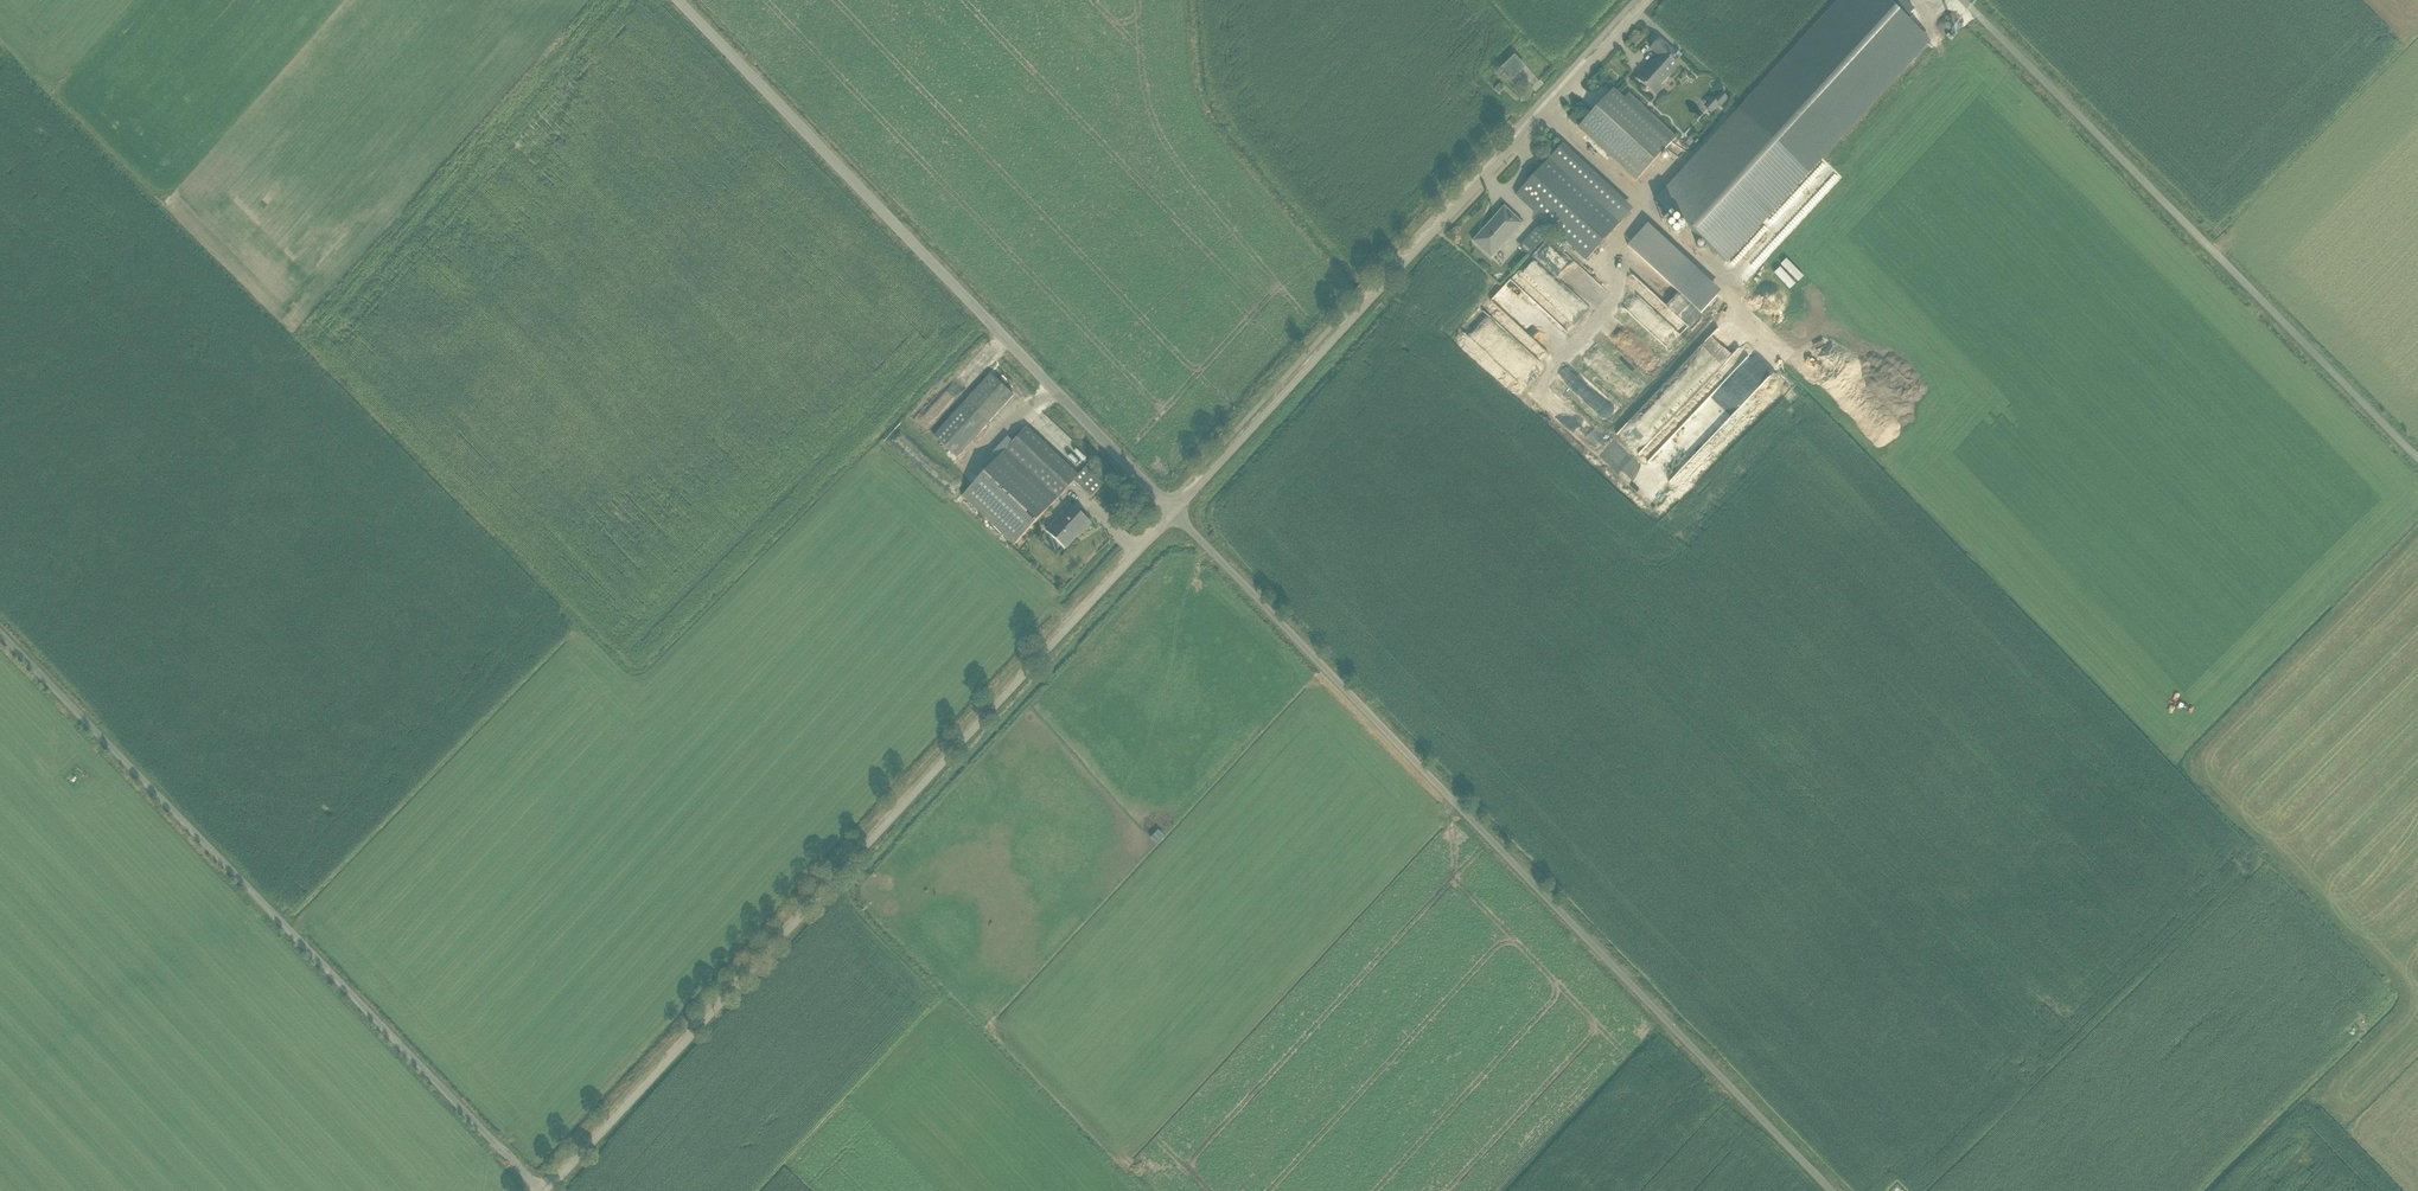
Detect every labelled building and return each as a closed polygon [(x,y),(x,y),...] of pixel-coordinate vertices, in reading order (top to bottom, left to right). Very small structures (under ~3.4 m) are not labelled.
[(1687,182),(1738,262),(1746,257),(1770,230),(1779,224),(1785,217),(1786,216),(1871,118),(1878,113),(1920,64),(1916,57),(1911,53),(1914,52),(1933,30),(1898,0),(1853,0),(1811,48),(1819,55),(1811,64),(1849,124),(1843,118),(1828,96),(1807,122),(1788,133),(1754,104),(1687,182)] [(1653,96),(1684,62),(1656,38),(1647,49),(1654,56),(1634,79),(1653,96)] [(1523,57),(1510,70),(1529,90),(1543,76),(1523,57)] [(1618,97),(1588,131),(1645,181),(1675,147),(1618,97)] [(1728,110),(1736,103),(1732,98),(1724,104),(1728,110)] [(1565,148),(1524,194),(1599,261),(1640,214),(1565,148)] [(1489,259),(1521,223),(1502,206),(1470,242),(1489,259)] [(1713,314),(1736,290),(1664,220),(1641,245),(1713,314)] [(1587,279),(1553,248),(1541,262),(1575,292),(1587,279)] [(1662,274),(1652,286),(1691,320),(1701,309),(1662,274)] [(1642,299),(1629,313),(1669,348),(1681,334),(1642,299)] [(1549,339),(1567,320),(1556,310),(1550,317),(1545,313),(1534,325),(1549,339)] [(1631,325),(1621,334),(1634,347),(1643,338),(1631,325)] [(1722,337),(1688,393),(1715,410),(1728,387),(1735,391),(1754,359),(1744,353),(1748,347),(1742,344),(1740,348),(1722,337)] [(1622,381),(1633,369),(1625,361),(1613,372),(1622,381)] [(995,376),(941,436),(965,458),(1020,398),(995,376)] [(1086,480),(1033,432),(971,499),(1024,548),(1086,480)] [(1061,552),(1089,524),(1069,504),(1041,532),(1061,552)] [(1164,831),(1170,838),(1177,833),(1172,826),(1164,831)]
